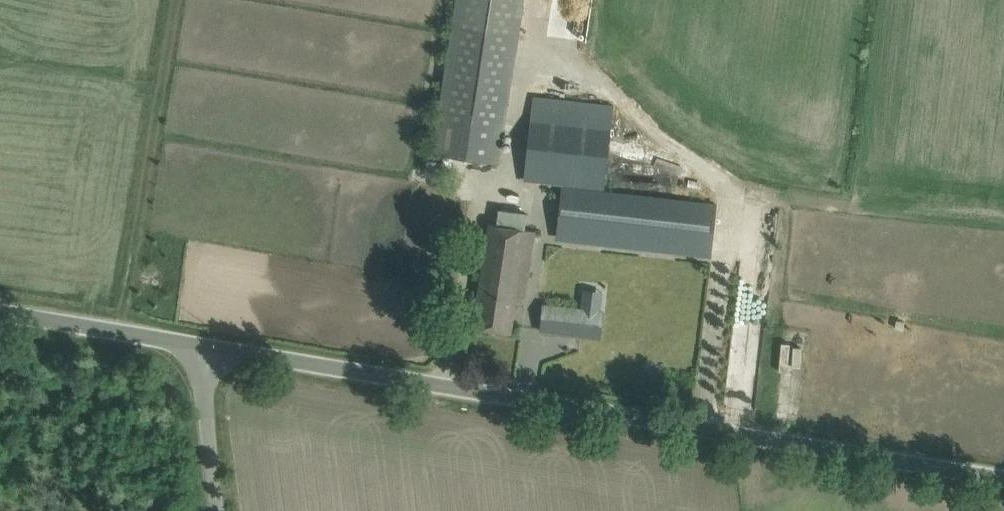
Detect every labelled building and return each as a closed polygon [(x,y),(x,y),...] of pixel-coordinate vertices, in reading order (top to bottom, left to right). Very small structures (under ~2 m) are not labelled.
[(525,0),(457,0),(432,154),(499,164),(525,0)] [(534,95),(524,179),(560,183),(605,188),(608,161),(614,105),(534,95)] [(562,186),(558,229),(655,240),(654,242),(654,249),(711,256),(717,204),(670,199),(562,186)] [(488,224),(476,307),(473,327),(511,332),(516,302),(524,303),(527,283),(535,230),(488,224)] [(543,305),(540,330),(582,335),(601,336),(604,311),(592,310),(546,305),(543,305)] [(753,315),(753,306),(739,306),(738,336),(764,337),(765,316),(753,315)]
